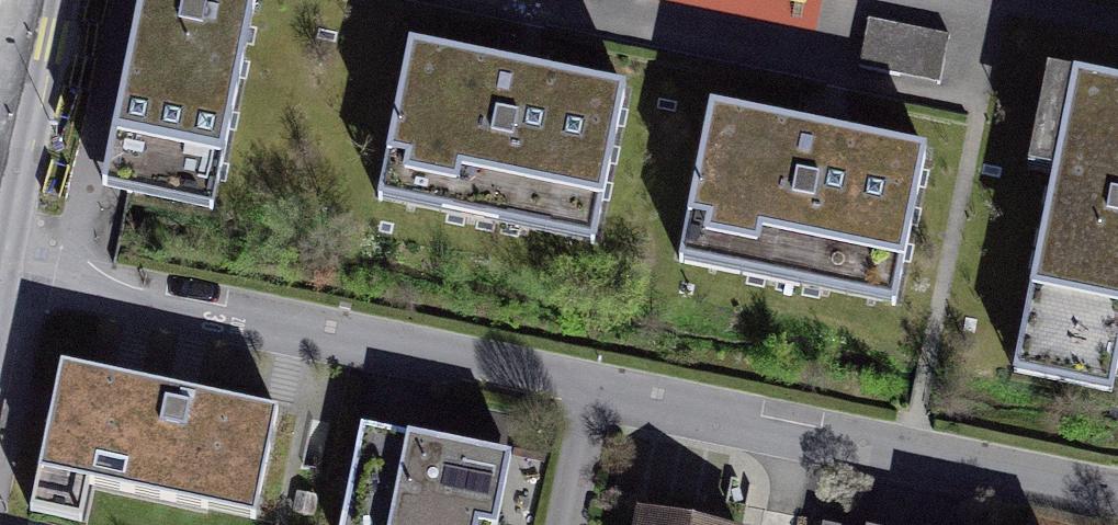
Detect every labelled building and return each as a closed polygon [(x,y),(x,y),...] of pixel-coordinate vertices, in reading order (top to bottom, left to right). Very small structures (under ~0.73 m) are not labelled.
[(275,0),(133,0),(93,202),(230,229),(275,0)] [(859,72),(937,92),(950,43),(871,23),(859,72)] [(592,240),(622,104),(402,55),(372,191),(592,240)] [(1058,79),(1007,384),(1117,403),(1117,89),(1058,79)] [(671,252),(910,302),(940,159),(702,109),(671,252)] [(277,414),(59,369),(29,513),(84,524),(92,484),(255,518),(277,414)] [(358,432),(340,524),(494,524),(507,460),(358,432)]
